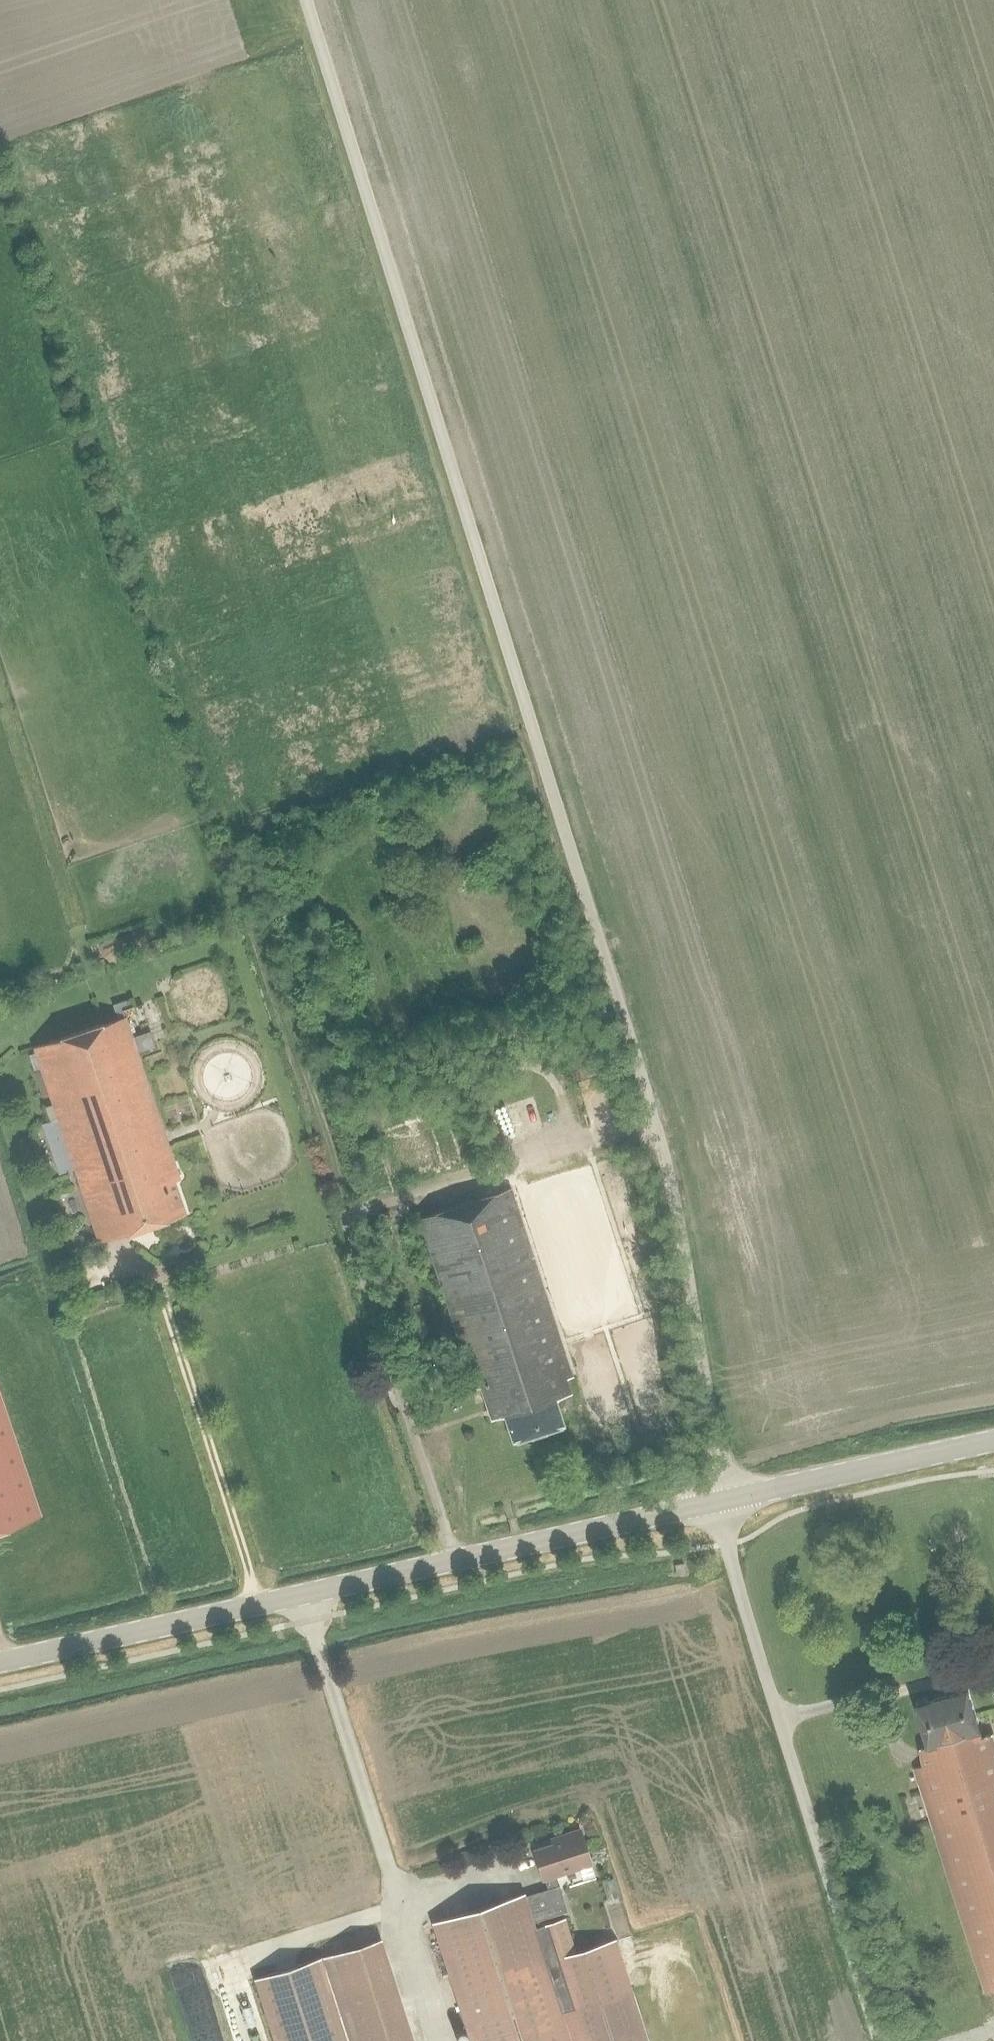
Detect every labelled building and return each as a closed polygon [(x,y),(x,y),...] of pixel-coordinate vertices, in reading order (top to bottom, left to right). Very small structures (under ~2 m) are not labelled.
[(129,948),(121,930),(93,942),(101,960),(129,948)] [(118,1018),(124,1016),(122,1011),(132,1008),(129,1001),(127,1001),(127,1000),(113,1005),(118,1018)] [(98,1244),(185,1214),(174,1179),(178,1178),(136,1053),(131,1038),(124,1016),(118,1018),(32,1047),(34,1053),(39,1069),(98,1244)] [(150,1032),(131,1038),(136,1053),(156,1047),(150,1032)] [(34,1053),(29,1055),(34,1070),(39,1069),(34,1053)] [(565,1377),(571,1375),(511,1188),(420,1217),(475,1390),(482,1387),(492,1419),(505,1415),(513,1442),(566,1425),(557,1398),(570,1394),(565,1377)] [(0,1395),(0,1530),(41,1516),(0,1395)] [(993,1733),(984,1736),(970,1690),(917,1706),(929,1746),(921,1748),(927,1766),(916,1770),(984,1995),(993,1992),(993,1735),(993,1733)] [(472,2040),(648,2040),(632,1990),(561,2013),(535,1928),(533,1923),(568,1912),(561,1887),(559,1887),(556,1878),(593,1866),(581,1830),(562,1836),(563,1841),(535,1850),(545,1882),(546,1881),(549,1890),(525,1898),(525,1896),(435,1924),(472,2040)] [(576,1952),(565,1918),(535,1928),(561,2013),(632,1990),(616,1939),(576,1952)] [(382,1939),(322,1958),(349,2040),(414,2040),(382,1939)] [(322,1958),(254,1980),(273,2040),(349,2040),(322,1958)]
